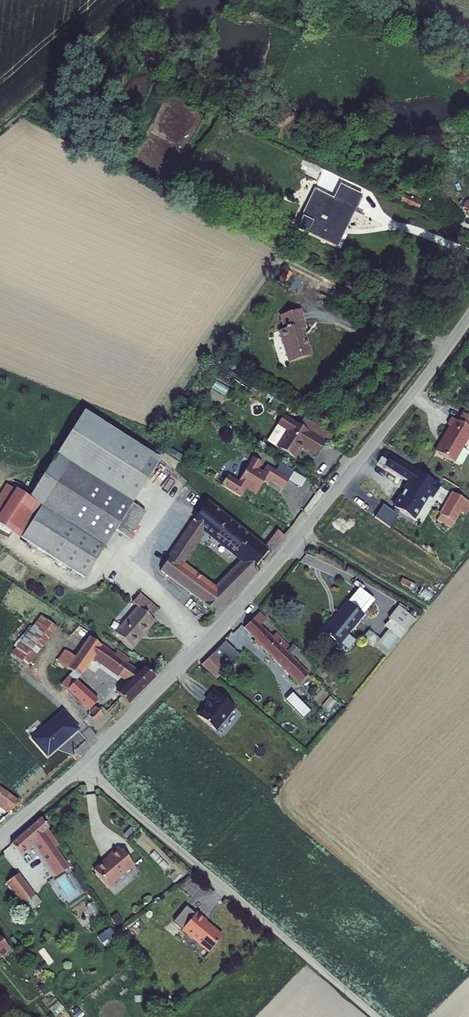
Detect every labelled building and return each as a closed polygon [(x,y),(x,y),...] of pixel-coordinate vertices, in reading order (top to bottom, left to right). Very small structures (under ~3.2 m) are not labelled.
[(368,196),(346,185),(339,198),(320,189),(304,222),(303,221),(301,226),(341,246),(347,234),(345,233),(357,209),(360,211),(368,196)] [(406,189),(401,200),(420,208),(425,197),(406,189)] [(360,211),(357,209),(345,233),(347,234),(341,246),(343,247),(360,211)] [(312,333),(305,312),(286,319),(290,333),(285,334),(295,366),(317,359),(311,342),(310,342),(307,335),(312,333)] [(315,434),(287,417),(282,426),(291,432),(281,449),(299,460),(307,448),(320,457),(329,443),(328,442),(315,434)] [(36,501),(15,534),(93,583),(124,535),(136,543),(152,518),(139,509),(165,467),(89,418),(36,501)] [(457,419),(453,427),(456,428),(442,453),(461,463),(468,448),(468,426),(457,419)] [(333,433),(320,426),(315,434),(328,442),(333,433)] [(432,480),(390,454),(384,465),(425,490),(432,480)] [(268,466),(259,461),(239,495),(249,501),(255,492),(256,492),(258,490),(264,494),(270,485),(274,487),(277,483),(290,491),(295,482),(273,469),(269,475),(264,472),(268,466)] [(439,484),(432,480),(425,490),(433,494),(439,484)] [(16,489),(0,514),(0,524),(15,534),(36,501),(16,489)] [(447,516),(461,523),(468,509),(468,498),(459,493),(447,516)] [(380,497),(377,494),(368,507),(376,513),(383,504),(378,500),(380,497)] [(278,529),(266,544),(207,501),(157,568),(221,615),(283,532),(278,529)] [(282,534),(270,550),(277,555),(296,531),(295,529),(282,534)] [(165,613),(147,598),(140,607),(145,611),(124,638),(140,651),(162,624),(159,621),(165,613)] [(372,617),(357,605),(332,636),(348,648),(372,617)] [(424,623),(407,608),(398,620),(415,634),(424,623)] [(266,615),(260,621),(269,630),(275,623),(266,615)] [(258,622),(254,618),(249,623),(253,627),(250,630),(262,641),(260,643),(264,647),(265,645),(309,688),(311,686),(318,678),(319,678),(303,662),(304,660),(301,657),(299,659),(297,656),(289,649),(293,645),(282,636),(279,639),(269,630),(260,621),(258,622)] [(47,619),(17,659),(32,670),(62,630),(47,619)] [(59,660),(72,669),(61,683),(92,708),(100,698),(78,680),(96,656),(133,684),(122,695),(131,704),(157,677),(145,669),(143,672),(130,662),(132,659),(119,649),(117,652),(93,634),(77,657),(67,649),(59,660)] [(301,653),(293,645),(289,649),(297,656),(301,653)] [(223,663),(217,658),(207,669),(213,674),(223,663)] [(322,682),(318,678),(311,686),(315,691),(322,682)] [(196,713),(223,737),(243,714),(217,690),(196,713)] [(113,718),(104,709),(95,719),(104,728),(113,718)] [(0,787),(0,806),(18,819),(27,807),(0,787)] [(58,833),(50,822),(19,849),(27,858),(41,846),(66,880),(77,872),(63,853),(67,850),(56,835),(58,833)] [(117,892),(142,869),(126,852),(117,860),(117,861),(116,862),(117,864),(113,867),(112,867),(102,875),(117,892)] [(77,872),(66,880),(68,884),(74,879),(76,881),(81,878),(77,872)] [(41,901),(26,879),(16,886),(25,901),(20,904),(32,921),(37,917),(31,909),(41,901)] [(68,884),(66,885),(73,895),(76,893),(68,884)] [(66,885),(43,900),(50,911),(73,896),(73,895),(66,885)] [(194,911),(181,926),(190,933),(202,918),(194,911)] [(230,940),(221,933),(219,933),(212,927),(212,926),(212,925),(212,924),(203,917),(202,918),(190,933),(189,934),(216,956),(230,940)] [(4,940),(0,943),(0,970),(17,957),(4,940)] [(60,999),(50,1005),(56,1014),(66,1008),(60,999)]
